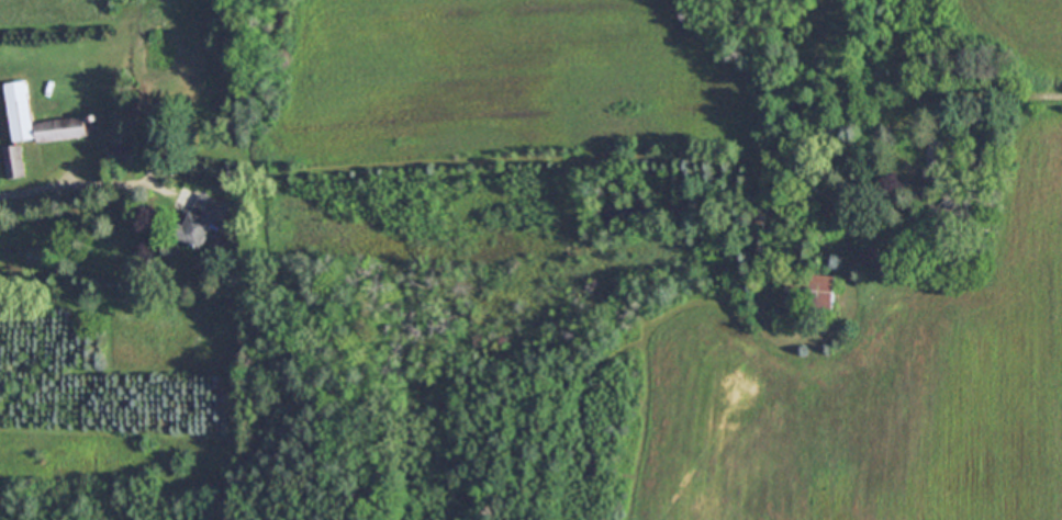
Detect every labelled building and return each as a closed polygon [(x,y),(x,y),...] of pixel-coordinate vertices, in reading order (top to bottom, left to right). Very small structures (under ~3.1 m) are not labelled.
[(37,136),(15,139),(7,82),(29,79),(37,136)] [(94,113),(96,113),(97,113),(97,114),(98,114),(98,115),(99,115),(99,116),(99,117),(99,118),(98,120),(98,121),(97,121),(97,122),(96,122),(94,122),(93,122),(92,122),(91,122),(91,121),(90,121),(90,120),(89,118),(89,117),(89,116),(89,115),(90,115),(90,114),(91,114),(91,113),(92,113),(93,113),(94,113)] [(86,115),(88,126),(99,125),(100,134),(89,135),(89,134),(38,142),(35,123),(86,115)] [(25,176),(10,179),(4,148),(20,145),(25,176)] [(174,172),(163,173),(163,165),(174,165),(174,172)] [(119,177),(111,179),(109,171),(116,169),(119,177)] [(941,176),(938,196),(918,194),(921,173),(941,176)] [(231,205),(215,237),(208,234),(201,246),(175,233),(187,208),(192,212),(202,192),(231,205)] [(958,196),(957,207),(942,205),(944,195),(958,196)] [(877,247),(876,263),(863,262),(864,246),(877,247)] [(836,276),(832,308),(785,304),(789,272),(836,276)]
